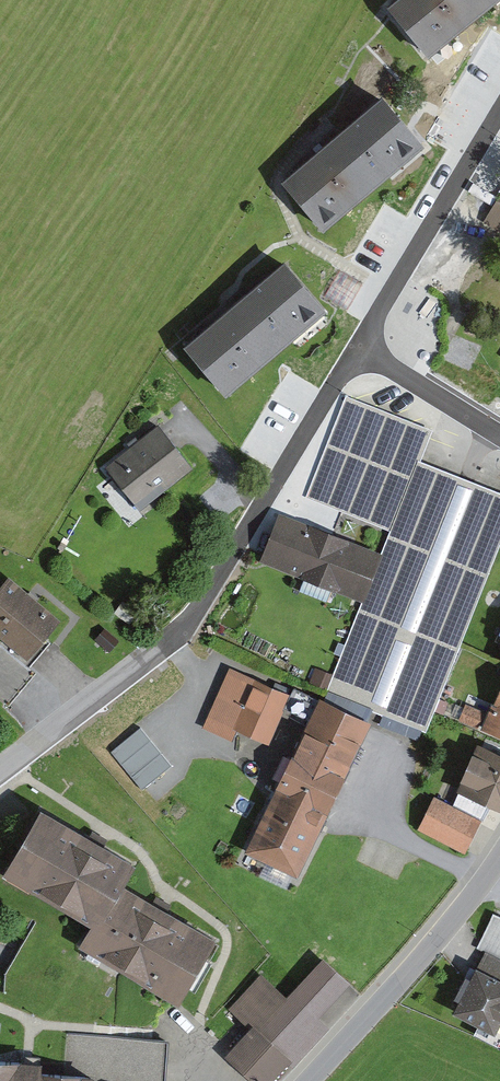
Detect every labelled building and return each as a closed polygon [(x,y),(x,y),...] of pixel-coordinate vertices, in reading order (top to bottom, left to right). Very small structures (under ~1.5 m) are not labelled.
[(390,8),(431,58),(499,2),(499,0),(400,0),(390,8)] [(414,140),(381,101),(333,142),(285,183),(323,228),(387,173),(382,167),(414,140)] [(499,218),(499,191),(488,212),(499,218)] [(317,304),(283,266),(235,306),(187,347),(226,392),(289,338),(284,332),(317,304)] [(347,400),(309,497),(394,530),(384,556),(283,516),(263,566),(364,606),(329,696),(427,735),(499,550),(499,494),(422,463),(433,433),(347,400)] [(195,467),(161,426),(108,470),(143,511),(195,467)] [(13,582),(0,598),(0,637),(35,665),(67,625),(13,582)] [(288,700),(231,675),(211,720),(269,745),(288,700)] [(483,734),(499,741),(499,692),(483,734)] [(465,711),(481,715),(486,697),(469,693),(465,711)] [(372,722),(320,696),(246,850),(298,875),(321,828),(353,762),(372,722)] [(138,728),(114,751),(141,789),(170,767),(138,728)] [(483,748),(456,804),(433,793),(413,835),(466,860),(492,806),(499,810),(499,755),(483,748)] [(91,835),(38,804),(1,869),(87,918),(74,941),(175,998),(212,934),(165,907),(125,884),(138,862),(91,835)] [(494,917),(480,947),(499,956),(499,920),(494,917)] [(487,954),(473,980),(466,977),(455,998),(461,1001),(456,1010),(493,1029),(499,1016),(499,961),(487,954)] [(286,1059),(291,1064),(313,1038),(303,1028),(346,981),(323,961),(287,1002),(261,1030),(259,1032),(251,1032),(230,1056),(257,1080),(266,1080),(286,1059)] [(261,1030),(287,1002),(260,978),(234,1006),(261,1030)] [(164,1041),(68,1034),(65,1076),(91,1078),(91,1080),(162,1080),(164,1041)] [(91,1078),(65,1076),(36,1074),(36,1064),(0,1061),(0,1080),(91,1080),(91,1078)]
